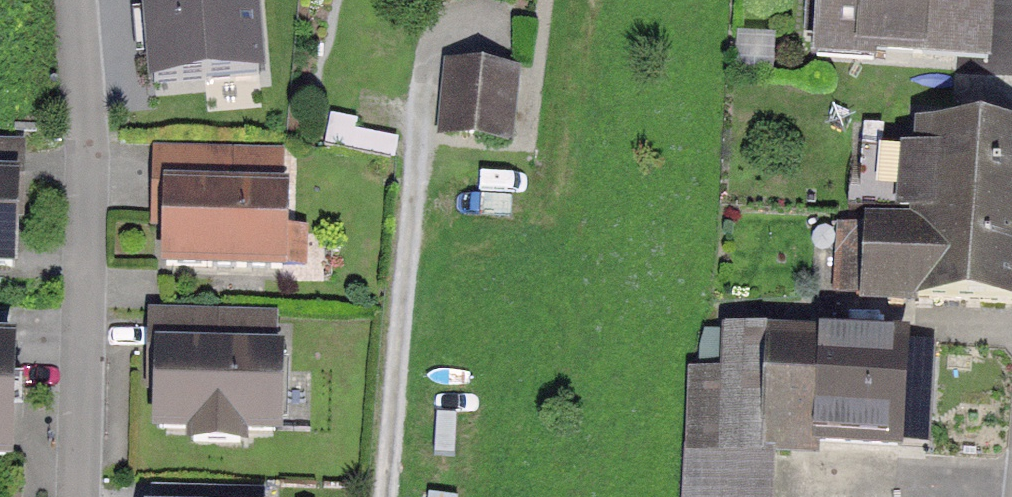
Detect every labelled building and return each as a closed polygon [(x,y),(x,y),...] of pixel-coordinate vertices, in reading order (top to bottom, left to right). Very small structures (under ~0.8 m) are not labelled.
[(146,106),(271,95),(263,0),(137,0),(146,106)] [(815,47),(988,60),(991,0),(818,0),(815,47)] [(538,70),(457,62),(449,140),(530,148),(538,70)] [(917,126),(914,187),(900,186),(898,213),(911,213),(972,217),(975,174),(1011,176),(1011,132),(917,126)] [(11,263),(15,152),(0,152),(0,263),(11,263)] [(169,157),(167,262),(283,265),(286,160),(169,157)] [(975,174),(972,217),(911,213),(910,229),(839,225),(836,280),(862,282),(862,295),(1011,303),(1011,176),(975,174)] [(159,322),(157,427),(274,429),(276,323),(159,322)] [(895,442),(900,343),(733,335),(730,382),(696,381),(690,496),(756,496),(758,450),(780,451),(781,436),(895,442)] [(9,345),(0,345),(0,462),(5,462),(9,345)]
